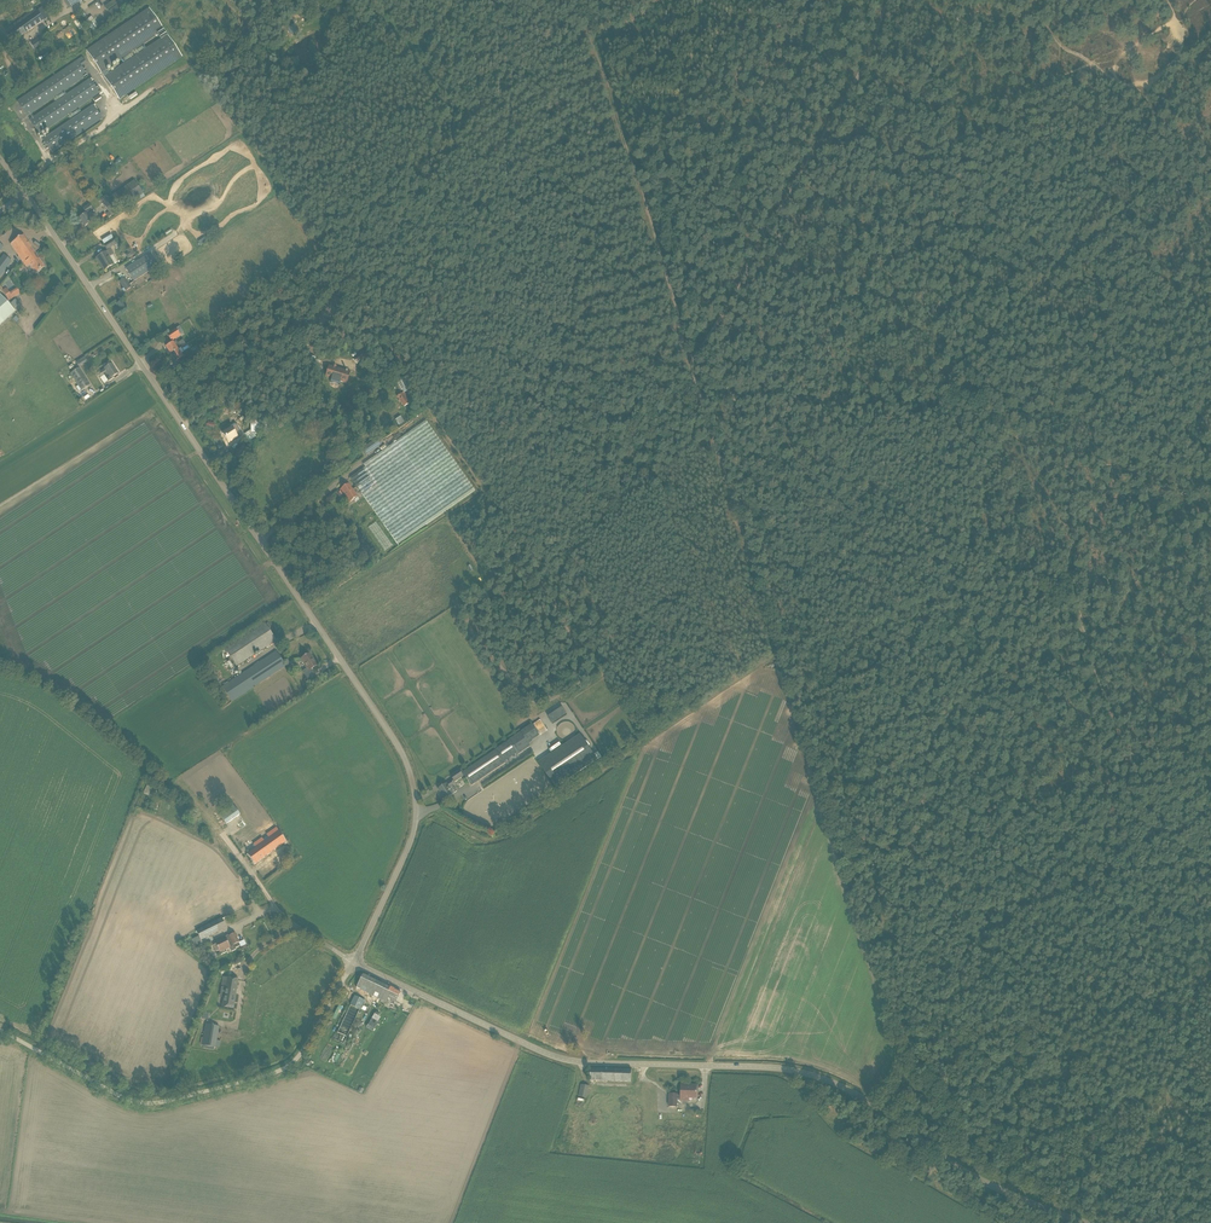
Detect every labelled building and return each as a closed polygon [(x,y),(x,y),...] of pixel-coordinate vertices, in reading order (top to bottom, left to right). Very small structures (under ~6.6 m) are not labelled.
[(9,32),(15,40),(20,37),(49,17),(42,8),(37,11),(35,9),(18,21),(14,25),(16,27),(9,32)] [(149,9),(86,51),(119,99),(134,89),(182,57),(183,57),(172,41),(166,33),(160,38),(160,39),(139,54),(136,50),(157,35),(158,36),(165,31),(149,9)] [(95,21),(89,25),(93,30),(98,27),(95,21)] [(296,27),(294,24),(287,29),(289,32),(296,27)] [(27,116),(87,75),(81,66),(86,63),(83,57),(17,101),(27,116)] [(39,134),(99,93),(90,79),(29,120),(39,134)] [(52,153),(102,118),(93,105),(42,139),(52,153)] [(107,195),(100,199),(102,202),(112,216),(140,197),(144,194),(134,180),(121,189),(109,198),(107,195)] [(93,208),(90,204),(83,209),(86,213),(93,208)] [(85,227),(92,222),(93,221),(90,218),(96,214),(93,209),(87,213),(79,218),(85,227)] [(23,235),(10,244),(30,273),(33,271),(35,274),(45,267),(23,235)] [(113,238),(104,244),(107,249),(117,243),(114,239),(114,238),(113,238)] [(104,270),(114,264),(109,257),(114,254),(111,249),(96,258),(104,270)] [(126,269),(134,281),(159,265),(151,253),(126,269)] [(4,255),(0,260),(0,278),(13,261),(4,255)] [(126,291),(131,287),(125,278),(120,281),(126,291)] [(13,298),(6,288),(2,290),(9,300),(13,298)] [(5,321),(16,312),(0,294),(0,326),(5,321)] [(10,303),(14,308),(19,303),(14,299),(10,303)] [(176,329),(168,335),(171,341),(180,335),(182,337),(194,329),(189,321),(176,329)] [(219,353),(231,346),(220,326),(208,333),(219,353)] [(166,347),(171,354),(181,348),(176,340),(171,344),(166,347)] [(181,348),(171,354),(176,362),(179,360),(179,361),(180,364),(185,361),(193,355),(190,350),(186,353),(185,351),(184,352),(181,348)] [(353,358),(357,365),(366,358),(361,352),(353,358)] [(85,357),(77,362),(79,367),(87,362),(85,357)] [(104,375),(109,382),(115,378),(114,376),(118,374),(111,364),(106,368),(98,374),(101,377),(104,375)] [(326,375),(326,377),(347,383),(350,372),(336,368),(337,367),(337,366),(333,365),(332,366),(329,365),(326,375)] [(80,368),(71,373),(82,391),(91,385),(80,368)] [(403,393),(397,397),(404,407),(411,403),(404,392),(411,388),(403,376),(396,381),(403,393)] [(215,394),(211,385),(204,388),(208,398),(215,394)] [(400,416),(395,420),(399,426),(404,422),(400,416)] [(230,425),(226,428),(227,429),(223,432),(229,441),(233,439),(234,440),(238,437),(237,436),(242,433),(236,423),(231,426),(230,425)] [(366,455),(374,450),(381,444),(377,438),(366,446),(361,449),(366,455)] [(349,484),(339,490),(349,503),(358,497),(349,484)] [(264,622),(259,626),(225,649),(236,667),(271,643),(276,640),(264,622)] [(276,651),(271,655),(222,688),(232,702),(280,669),(286,666),(276,651)] [(309,654),(301,659),(308,671),(317,665),(309,654)] [(546,716),(551,723),(566,713),(561,706),(546,716)] [(541,720),(535,722),(537,729),(544,726),(541,720)] [(531,746),(529,743),(539,736),(532,725),(496,748),(497,750),(463,773),(471,785),(511,758),(523,751),(531,746)] [(597,760),(580,735),(538,763),(555,788),(597,760)] [(460,769),(459,770),(451,775),(455,782),(464,776),(460,769)] [(455,784),(452,780),(439,789),(445,799),(453,794),(457,791),(453,785),(455,784)] [(152,788),(147,786),(143,794),(148,796),(152,788)] [(154,814),(166,819),(172,804),(160,799),(154,814)] [(219,814),(221,816),(226,824),(240,814),(233,804),(219,814)] [(263,840),(254,845),(256,848),(252,851),(247,854),(254,864),(286,842),(282,837),(276,828),(266,835),(261,838),(263,840)] [(244,845),(251,841),(248,836),(241,840),(244,845)] [(202,939),(226,927),(223,921),(222,919),(222,918),(197,930),(202,939)] [(215,942),(220,952),(229,947),(232,952),(236,949),(235,948),(240,946),(239,943),(239,942),(235,933),(229,936),(228,937),(228,936),(225,938),(215,942)] [(356,988),(362,990),(386,1002),(388,998),(396,1002),(398,997),(401,992),(363,974),(356,988)] [(222,987),(221,996),(224,997),(223,1007),(233,1008),(238,979),(232,978),(227,978),(223,977),(222,987)] [(337,1032),(347,1037),(364,1000),(355,995),(337,1032)] [(406,1017),(408,1012),(401,1008),(398,1013),(406,1017)] [(372,1018),(366,1027),(372,1031),(378,1022),(372,1018)] [(216,1047),(217,1040),(219,1026),(206,1024),(202,1045),(215,1048),(216,1047)] [(590,1080),(631,1082),(631,1069),(591,1068),(590,1080)] [(580,1084),(578,1097),(587,1098),(589,1086),(580,1084)] [(696,1097),(696,1093),(697,1087),(687,1086),(687,1085),(681,1085),(681,1096),(677,1095),(669,1094),(669,1107),(676,1107),(677,1101),(689,1101),(689,1097),(696,1097)]
